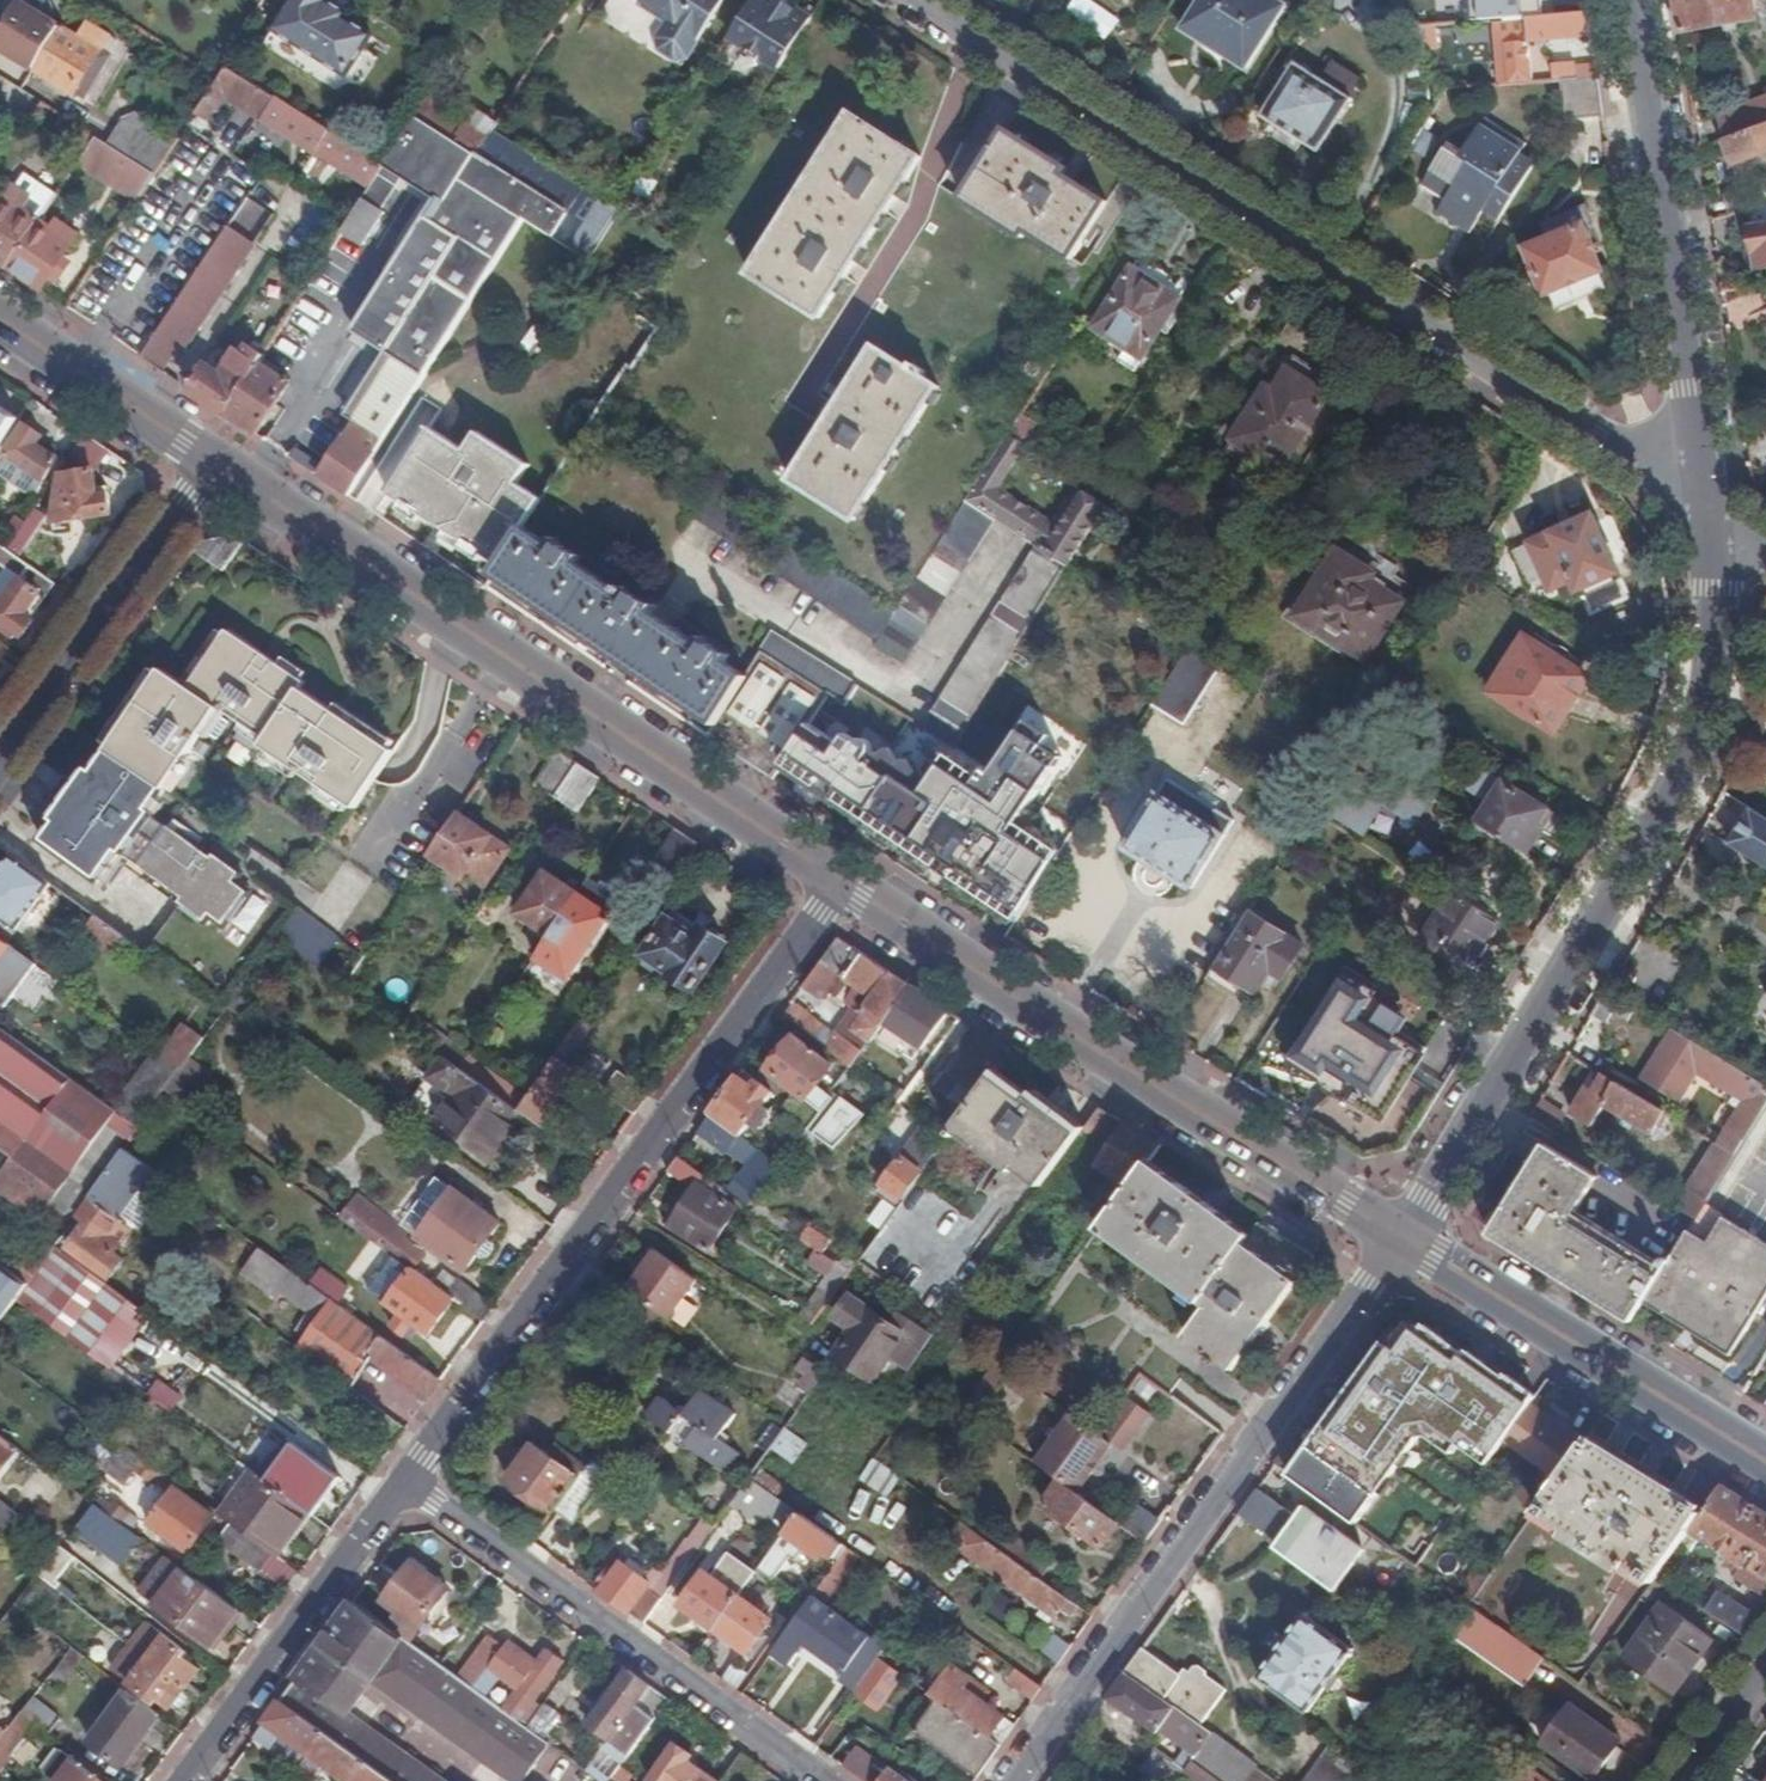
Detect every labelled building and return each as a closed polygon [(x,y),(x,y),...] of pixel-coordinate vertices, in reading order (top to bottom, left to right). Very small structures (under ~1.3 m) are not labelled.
[(274,28),(347,75),(364,47),(372,33),(325,3),(327,0),(292,0),(274,28)] [(666,15),(668,24),(658,39),(661,51),(677,60),(688,60),(727,0),(641,0),(666,15)] [(811,19),(796,9),(793,15),(773,3),(775,0),(752,0),(729,37),(778,71),(811,19)] [(796,9),(781,0),(775,0),(773,3),(793,15),(796,9)] [(1280,0),(1202,0),(1184,29),(1212,47),(1217,39),(1227,46),(1222,54),(1248,69),(1289,6),(1280,0)] [(1334,14),(1352,4),(1349,0),(1326,0),(1334,14)] [(1588,13),(1585,0),(1544,0),(1544,3),(1520,4),(1521,19),(1588,13)] [(1682,34),(1758,21),(1754,0),(1677,0),(1682,34)] [(61,27),(21,3),(0,39),(0,47),(35,69),(61,27)] [(1400,13),(1409,28),(1456,24),(1455,8),(1400,13)] [(1531,44),(1592,39),(1588,13),(1521,19),(1505,20),(1507,43),(1530,41),(1531,44)] [(1456,24),(1409,28),(1423,50),(1461,47),(1459,24),(1456,24)] [(81,41),(61,27),(35,69),(75,94),(78,89),(88,95),(120,43),(91,25),(81,41)] [(347,75),(274,28),(265,41),(352,97),(378,56),(364,47),(347,75)] [(1262,116),(1279,127),(1304,143),(1320,154),(1354,100),(1352,98),(1362,80),(1334,62),(1323,80),(1296,63),(1262,116)] [(1578,80),(1599,78),(1596,65),(1578,67),(1578,80)] [(374,186),(386,166),(275,96),(228,66),(218,81),(196,113),(209,121),(225,97),(259,118),(261,116),(318,152),(319,151),(374,186)] [(470,124),(489,136),(494,129),(521,85),(502,73),(470,124)] [(1568,123),(1605,118),(1599,78),(1578,80),(1563,80),(1568,123)] [(1448,88),(1455,87),(1453,79),(1441,81),(1445,88),(1448,88)] [(418,115),(478,153),(489,136),(470,124),(428,99),(418,115)] [(1724,141),(1765,126),(1765,99),(1717,117),(1724,141)] [(820,317),(923,157),(853,112),(751,273),(820,317)] [(156,174),(178,141),(137,114),(123,123),(110,145),(156,174)] [(320,477),(349,497),(524,219),(461,180),(478,153),(418,115),(386,166),(374,186),(363,200),(346,228),(368,242),(385,214),(381,212),(399,184),(396,181),(402,173),(434,193),(439,197),(349,340),(383,362),(352,414),(357,418),(320,477)] [(1479,128),(1520,154),(1527,144),(1485,118),(1479,128)] [(1724,141),(1733,167),(1765,155),(1765,126),(1724,141)] [(1304,143),(1279,127),(1272,138),(1297,154),(1304,143)] [(97,137),(83,128),(67,151),(81,160),(97,137)] [(1535,164),(1520,154),(1479,128),(1463,152),(1448,142),(1429,174),(1452,189),(1446,199),(1439,209),(1457,221),(1465,207),(1480,217),(1484,212),(1498,221),(1535,164)] [(461,180),(524,219),(588,259),(617,213),(620,209),(494,129),(489,136),(478,153),(461,180)] [(1069,168),(1007,129),(963,199),(1025,237),(1029,231),(1073,260),(1109,201),(1066,174),(1069,168)] [(138,200),(156,174),(110,145),(97,137),(81,160),(79,163),(138,200)] [(1708,137),(1698,141),(1699,150),(1711,146),(1708,137)] [(1733,167),(1738,180),(1765,170),(1765,155),(1733,167)] [(24,172),(15,186),(31,197),(22,210),(39,222),(58,195),(24,172)] [(1452,189),(1429,174),(1422,184),(1446,199),(1452,189)] [(0,208),(0,261),(9,267),(39,222),(22,210),(31,197),(15,186),(0,208)] [(245,195),(232,225),(257,235),(269,205),(245,195)] [(1596,224),(1589,206),(1560,217),(1562,221),(1545,228),(1550,241),(1529,249),(1547,295),(1604,271),(1587,227),(1596,224)] [(1760,207),(1747,211),(1754,254),(1756,254),(1759,270),(1765,269),(1765,206),(1760,207)] [(1472,230),(1480,217),(1465,207),(1457,221),(1472,230)] [(39,222),(9,267),(43,291),(79,235),(62,223),(56,233),(39,222)] [(255,246),(229,228),(142,358),(163,372),(180,347),(186,350),(255,246)] [(1096,327),(1144,358),(1182,298),(1134,266),(1096,327)] [(793,477),(857,518),(941,386),(923,375),(926,370),(914,363),(911,367),(876,344),(793,477)] [(228,415),(260,363),(264,356),(249,347),(245,353),(239,349),(221,375),(206,365),(200,375),(188,377),(191,386),(189,389),(228,415)] [(228,415),(257,435),(290,383),(260,363),(228,415)] [(1331,395),(1289,368),(1275,391),(1267,387),(1234,440),(1284,471),(1331,395)] [(21,421),(0,407),(0,454),(21,421)] [(48,480),(62,459),(40,445),(46,437),(29,425),(10,454),(48,480)] [(483,555),(500,567),(525,528),(541,502),(517,485),(528,467),(478,435),(466,453),(429,429),(387,493),(404,504),(407,502),(435,520),(443,517),(447,512),(458,519),(454,525),(456,534),(484,552),(483,555)] [(96,470),(66,475),(55,523),(114,514),(110,493),(101,494),(96,470)] [(995,518),(967,501),(898,611),(795,543),(776,571),(880,640),(876,647),(904,664),(995,518)] [(1061,527),(1073,507),(1068,504),(1056,524),(1061,527)] [(1037,545),(1067,563),(1070,565),(1096,521),(1073,507),(1061,527),(1056,524),(1048,518),(1033,542),(1037,545)] [(49,516),(38,509),(11,550),(21,558),(49,516)] [(1622,573),(1594,515),(1515,551),(1531,586),(1547,579),(1554,592),(1574,582),(1579,593),(1622,573)] [(500,567),(494,576),(626,664),(718,725),(748,677),(727,663),(730,656),(717,650),(704,638),(699,645),(657,617),(653,614),(657,607),(646,602),(638,596),(631,589),(629,591),(622,587),(619,591),(578,564),(583,557),(566,549),(556,539),(552,547),(525,528),(500,567)] [(204,541),(196,553),(224,572),(246,542),(237,536),(204,541)] [(952,744),(953,745),(1067,563),(1037,545),(924,727),(952,744)] [(1295,615),(1315,628),(1358,561),(1337,548),(1295,615)] [(57,584),(24,560),(15,573),(23,579),(0,612),(0,620),(24,637),(25,638),(38,621),(34,618),(29,614),(43,594),(48,597),(57,584)] [(1358,561),(1315,628),(1366,660),(1405,600),(1371,580),(1375,572),(1358,561)] [(34,618),(48,597),(43,594),(29,614),(34,618)] [(14,651),(24,637),(0,620),(0,641),(6,646),(14,651)] [(267,739),(303,687),(307,682),(231,630),(192,688),(163,669),(107,751),(108,752),(166,790),(221,708),(247,726),(267,739)] [(775,634),(763,653),(826,693),(828,691),(846,703),(857,686),(775,634)] [(1552,731),(1556,731),(1568,716),(1587,687),(1589,682),(1586,675),(1527,637),(1491,693),(1552,731)] [(1192,642),(1154,705),(1186,724),(1224,663),(1192,642)] [(779,769),(814,711),(826,693),(763,653),(748,677),(718,725),(709,738),(740,759),(772,780),(779,769)] [(885,703),(857,686),(846,703),(873,721),(885,703)] [(303,687),(267,739),(264,746),(358,809),(397,751),(303,687)] [(814,711),(779,769),(1018,920),(1066,845),(1025,820),(1067,753),(1023,726),(993,773),(952,744),(931,774),(814,711)] [(259,752),(264,746),(267,739),(247,726),(239,738),(259,752)] [(166,790),(108,752),(97,768),(91,765),(52,820),(57,824),(43,843),(101,884),(123,854),(186,900),(181,906),(207,925),(244,874),(219,855),(212,866),(203,861),(209,853),(154,813),(169,792),(166,790)] [(602,780),(580,765),(558,798),(580,813),(602,780)] [(1192,890),(1235,822),(1168,780),(1126,849),(1192,890)] [(1478,825),(1528,856),(1544,832),(1539,828),(1550,811),(1505,783),(1478,825)] [(1732,827),(1725,839),(1765,862),(1765,812),(1729,790),(1713,817),(1732,827)] [(219,855),(244,874),(249,867),(250,865),(249,864),(253,857),(230,840),(234,834),(169,792),(154,813),(209,853),(203,861),(212,866),(219,855)] [(460,807),(430,855),(488,890),(517,842),(460,807)] [(1740,850),(1704,828),(1692,849),(1728,870),(1740,850)] [(700,846),(678,831),(655,863),(678,878),(700,846)] [(10,946),(54,886),(13,856),(0,874),(0,939),(10,946)] [(189,948),(164,930),(147,953),(202,994),(274,896),(302,909),(253,873),(249,867),(244,874),(207,925),(189,948)] [(551,937),(579,896),(546,874),(519,915),(551,937)] [(1475,964),(1500,923),(1451,892),(1422,941),(1440,953),(1445,945),(1475,964)] [(274,896),(202,994),(216,1004),(226,1011),(238,995),(280,938),(302,909),(274,896)] [(612,918),(579,896),(551,937),(537,958),(570,980),(612,918)] [(127,939),(68,897),(60,909),(89,930),(86,934),(116,954),(127,939)] [(207,925),(181,906),(164,930),(189,948),(207,925)] [(697,990),(727,946),(724,945),(726,942),(725,938),(715,931),(711,931),(709,934),(676,912),(646,956),(697,990)] [(1305,947),(1249,912),(1214,968),(1256,993),(1270,970),(1285,980),(1305,947)] [(851,1070),(852,1068),(881,1029),(911,986),(874,961),(840,938),(803,989),(809,994),(813,989),(817,992),(821,986),(828,992),(840,974),(873,997),(862,1012),(865,1015),(854,1031),(843,1023),(835,1034),(825,1049),(835,1057),(847,1067),(851,1070)] [(0,939),(0,988),(16,1000),(40,968),(10,946),(0,939)] [(1378,985),(1348,967),(1323,1006),(1340,1017),(1331,1030),(1314,1019),(1290,1057),(1322,1077),(1327,1069),(1350,1084),(1339,1091),(1326,1100),(1315,1113),(1307,1124),(1365,1160),(1406,1151),(1446,1086),(1415,1067),(1426,1048),(1396,1030),(1403,1020),(1369,999),(1378,985)] [(1214,968),(1207,980),(1248,1005),(1256,993),(1214,968)] [(923,1049),(950,1012),(938,1004),(911,986),(881,1029),(887,1033),(891,1027),(923,1049)] [(835,1034),(795,1001),(784,1014),(825,1049),(835,1034)] [(193,1033),(204,1041),(226,1011),(216,1004),(193,1033)] [(600,1019),(589,1011),(557,1059),(573,1070),(581,1059),(577,1055),(600,1019)] [(414,1015),(405,1028),(445,1058),(462,1070),(471,1057),(414,1015)] [(16,1160),(2,1179),(14,1188),(7,1197),(62,1238),(78,1217),(91,1200),(107,1178),(119,1160),(126,1150),(140,1131),(110,1108),(0,1028),(0,1148),(16,1160)] [(1673,1029),(1643,1078),(1681,1101),(1698,1074),(1734,1096),(1731,1102),(1738,1107),(1724,1129),(1744,1140),(1765,1104),(1765,1085),(1673,1029)] [(993,1077),(1010,1052),(987,1037),(977,1030),(947,1071),(980,1094),(993,1077)] [(136,1038),(159,1055),(164,1047),(142,1031),(136,1038)] [(833,1089),(831,1088),(819,1078),(829,1065),(792,1035),(789,1039),(781,1036),(773,1047),(777,1053),(766,1067),(803,1096),(801,1098),(818,1113),(807,1129),(834,1150),(862,1113),(832,1092),(833,1089)] [(187,1040),(170,1063),(182,1072),(199,1049),(187,1040)] [(124,1090),(110,1108),(140,1131),(168,1091),(182,1072),(170,1063),(161,1055),(131,1096),(124,1090)] [(471,1057),(462,1070),(521,1113),(529,1101),(475,1061),(471,1057)] [(831,1088),(847,1067),(835,1057),(829,1065),(819,1078),(831,1088)] [(462,1070),(445,1058),(413,1104),(491,1162),(525,1115),(521,1113),(462,1070)] [(521,1113),(525,1115),(543,1128),(579,1075),(573,1070),(557,1059),(529,1101),(521,1113)] [(637,1117),(653,1097),(621,1073),(605,1094),(637,1117)] [(1665,1110),(1605,1074),(1593,1091),(1587,1088),(1572,1112),(1592,1124),(1606,1102),(1653,1130),(1665,1110)] [(754,1089),(738,1077),(731,1087),(712,1114),(742,1137),(751,1124),(759,1129),(771,1112),(764,1107),(773,1094),(759,1083),(754,1089)] [(1017,1170),(1029,1178),(1067,1124),(1030,1097),(1027,1102),(993,1077),(980,1094),(951,1135),(957,1140),(960,1136),(1014,1174),(1017,1170)] [(1560,1114),(1539,1102),(1530,1116),(1554,1131),(1557,1133),(1564,1121),(1560,1114)] [(1085,1160),(1115,1117),(1101,1108),(1082,1135),(1060,1165),(1069,1171),(1079,1156),(1085,1160)] [(728,1193),(751,1209),(781,1167),(761,1152),(742,1137),(712,1114),(698,1133),(747,1167),(728,1193)] [(1043,1188),(1060,1165),(1082,1135),(1067,1124),(1029,1178),(1043,1188)] [(903,1201),(947,1140),(927,1125),(883,1186),(903,1201)] [(1147,1167),(1162,1146),(1137,1130),(1129,1125),(1100,1165),(1129,1182),(1125,1187),(1129,1191),(1147,1167)] [(1600,1159),(1557,1133),(1554,1131),(1489,1235),(1537,1265),(1632,1323),(1644,1302),(1670,1261),(1664,1257),(1660,1264),(1576,1211),(1598,1176),(1593,1172),(1600,1159)] [(1696,1218),(1736,1154),(1717,1142),(1700,1169),(1697,1170),(1688,1185),(1688,1188),(1690,1189),(1679,1208),(1696,1218)] [(761,1152),(781,1167),(786,1159),(766,1144),(761,1152)] [(201,1204),(126,1150),(119,1160),(149,1182),(193,1215),(201,1204)] [(681,1157),(670,1171),(694,1188),(670,1227),(711,1253),(737,1209),(703,1188),(709,1178),(681,1157)] [(149,1182),(119,1160),(107,1178),(137,1200),(149,1182)] [(1201,1303),(1247,1238),(1233,1229),(1236,1225),(1164,1173),(1161,1176),(1147,1167),(1129,1191),(1100,1231),(1201,1303)] [(137,1200),(107,1178),(91,1200),(121,1222),(137,1200)] [(455,1191),(437,1215),(491,1255),(494,1251),(493,1245),(490,1242),(502,1225),(455,1191)] [(362,1196),(344,1220),(392,1255),(415,1272),(428,1253),(416,1244),(409,1239),(413,1233),(362,1196)] [(883,1227),(893,1203),(878,1198),(869,1222),(883,1227)] [(91,1200),(78,1217),(85,1221),(76,1233),(80,1236),(69,1250),(110,1280),(125,1261),(115,1253),(121,1246),(110,1237),(121,1222),(91,1200)] [(491,1255),(437,1215),(420,1239),(466,1274),(478,1258),(482,1261),(488,1259),(491,1255)] [(772,1223),(793,1236),(798,1228),(777,1215),(772,1223)] [(1644,1302),(1730,1355),(1765,1297),(1765,1243),(1724,1217),(1708,1242),(1689,1229),(1670,1261),(1644,1302)] [(1247,1238),(1201,1303),(1210,1310),(1190,1339),(1214,1357),(1211,1361),(1219,1367),(1222,1363),(1235,1371),(1315,1257),(1260,1223),(1251,1236),(1250,1234),(1247,1238)] [(56,1247),(27,1287),(17,1301),(110,1368),(149,1315),(56,1247)] [(698,1280),(651,1247),(640,1264),(645,1268),(629,1290),(671,1320),(698,1280)] [(17,1301),(27,1287),(6,1271),(0,1280),(0,1324),(17,1301)] [(419,1275),(415,1272),(389,1307),(402,1318),(394,1329),(413,1342),(421,1331),(430,1337),(456,1301),(435,1286),(419,1275)] [(435,1286),(456,1301),(486,1323),(497,1309),(460,1282),(453,1280),(445,1274),(435,1286)] [(311,1285),(297,1275),(289,1287),(303,1298),(311,1285)] [(311,1285),(303,1298),(315,1307),(318,1303),(329,1310),(299,1352),(352,1391),(354,1392),(373,1361),(429,1401),(443,1382),(350,1314),(311,1285)] [(909,1365),(932,1332),(905,1314),(897,1326),(851,1295),(838,1313),(856,1327),(837,1353),(874,1380),(892,1353),(909,1365)] [(1507,1442),(1532,1407),(1545,1389),(1425,1314),(1403,1345),(1391,1336),(1290,1475),(1360,1525),(1426,1432),(1453,1451),(1459,1442),(1491,1465),(1507,1442)] [(1024,1357),(1014,1349),(1002,1365),(1012,1373),(1013,1374),(1024,1357)] [(827,1370),(805,1355),(798,1365),(820,1380),(827,1370)] [(1012,1373),(1002,1365),(999,1364),(966,1414),(978,1423),(1012,1373)] [(721,1439),(739,1415),(704,1390),(691,1409),(688,1406),(682,1407),(680,1410),(662,1397),(648,1416),(674,1435),(676,1432),(685,1438),(684,1446),(687,1450),(691,1452),(696,1451),(722,1469),(736,1450),(721,1439)] [(168,1399),(163,1407),(172,1414),(178,1405),(168,1399)] [(1559,1481),(1584,1445),(1532,1407),(1507,1442),(1559,1481)] [(1114,1446),(1099,1435),(1073,1416),(1038,1466),(1056,1478),(1079,1496),(1114,1446)] [(809,1445),(788,1429),(774,1448),(796,1464),(809,1445)] [(0,1436),(0,1476),(20,1450),(0,1436)] [(1692,1531),(1702,1516),(1586,1443),(1584,1445),(1559,1481),(1536,1513),(1653,1585),(1656,1582),(1692,1531)] [(511,1479),(556,1511),(581,1477),(536,1445),(511,1479)] [(271,1486),(314,1516),(343,1477),(307,1451),(285,1481),(278,1476),(271,1486)] [(181,1486),(144,1460),(136,1470),(153,1482),(155,1481),(171,1493),(148,1525),(188,1555),(214,1518),(177,1491),(181,1486)] [(887,1499),(902,1479),(877,1460),(862,1481),(887,1499)] [(581,1477),(556,1511),(577,1526),(613,1475),(593,1461),(581,1477)] [(759,1470),(752,1479),(778,1498),(784,1489),(759,1470)] [(282,1560),(314,1516),(271,1486),(259,1477),(227,1519),(275,1554),(282,1560)] [(1105,1549),(1121,1526),(1079,1496),(1056,1478),(1050,1487),(1056,1491),(1045,1507),(1105,1549)] [(752,1479),(733,1505),(749,1517),(754,1510),(786,1533),(800,1514),(778,1498),(752,1479)] [(817,1501),(794,1484),(783,1499),(807,1516),(817,1501)] [(1722,1489),(1702,1516),(1692,1531),(1728,1553),(1724,1560),(1731,1564),(1734,1560),(1742,1565),(1740,1570),(1746,1573),(1751,1567),(1765,1576),(1765,1516),(1722,1489)] [(1298,1518),(1259,1490),(1241,1515),(1279,1543),(1275,1550),(1336,1593),(1365,1552),(1305,1508),(1298,1518)] [(20,1515),(0,1500),(0,1518),(12,1527),(20,1515)] [(105,1512),(121,1524),(129,1513),(113,1502),(105,1512)] [(1127,1525),(1148,1538),(1161,1517),(1140,1504),(1127,1525)] [(123,1564),(142,1539),(121,1524),(105,1512),(95,1505),(76,1530),(123,1564)] [(800,1514),(786,1533),(760,1570),(776,1582),(793,1557),(797,1560),(807,1547),(823,1559),(826,1552),(836,1559),(844,1545),(800,1514)] [(1073,1610),(1076,1605),(1056,1590),(1009,1556),(966,1525),(962,1530),(968,1535),(960,1548),(1056,1618),(1065,1605),(1073,1610)] [(1009,1556),(1056,1590),(1066,1576),(1019,1542),(1009,1556)] [(600,1569),(589,1583),(613,1600),(646,1624),(656,1610),(695,1556),(681,1546),(651,1589),(650,1588),(652,1585),(622,1563),(613,1578),(608,1574),(600,1569)] [(54,1588),(77,1559),(62,1548),(40,1577),(54,1588)] [(849,1549),(814,1597),(826,1605),(861,1558),(849,1549)] [(1460,1568),(1432,1549),(1429,1553),(1417,1570),(1445,1590),(1460,1568)] [(290,1591),(303,1574),(282,1560),(275,1554),(262,1571),(290,1591)] [(618,1560),(608,1574),(613,1578),(622,1563),(618,1560)] [(391,1630),(411,1644),(450,1591),(414,1564),(385,1604),(402,1616),(391,1630)] [(212,1647),(239,1610),(184,1570),(157,1608),(212,1647)] [(683,1606),(717,1630),(741,1596),(707,1572),(700,1583),(689,1599),(683,1606)] [(683,1595),(689,1599),(700,1583),(694,1579),(683,1595)] [(19,1603),(0,1589),(0,1627),(2,1625),(17,1606),(19,1603)] [(1747,1636),(1759,1619),(1718,1595),(1706,1612),(1747,1636)] [(741,1596),(717,1630),(749,1654),(774,1620),(763,1613),(767,1606),(762,1603),(758,1608),(741,1596)] [(814,1597),(776,1650),(791,1659),(809,1634),(816,1634),(830,1644),(823,1655),(835,1663),(837,1661),(848,1669),(843,1675),(860,1687),(880,1658),(856,1641),(863,1631),(826,1605),(814,1597)] [(522,1724),(460,1679),(411,1644),(391,1630),(355,1604),(323,1649),(284,1701),(327,1732),(369,1761),(396,1780),(439,1780),(349,1716),(374,1682),(512,1780),(527,1780),(528,1780),(530,1780),(552,1780),(556,1776),(563,1780),(602,1780),(522,1724)] [(1677,1692),(1713,1640),(1663,1605),(1627,1656),(1677,1692)] [(42,1625),(17,1606),(2,1625),(26,1644),(42,1625)] [(656,1610),(646,1624),(666,1639),(677,1624),(656,1610)] [(1526,1686),(1545,1660),(1476,1612),(1458,1638),(1526,1686)] [(1310,1714),(1355,1650),(1306,1615),(1261,1679),(1310,1714)] [(131,1648),(187,1691),(202,1671),(186,1659),(190,1654),(150,1623),(131,1648)] [(460,1679),(522,1724),(566,1662),(549,1650),(539,1664),(510,1643),(506,1648),(490,1637),(460,1679)] [(1060,1665),(1072,1647),(1057,1637),(1044,1654),(1060,1665)] [(172,1710),(187,1691),(131,1648),(113,1672),(153,1703),(157,1698),(172,1710)] [(1182,1677),(1144,1650),(1127,1675),(1202,1728),(1227,1693),(1207,1679),(1207,1674),(1199,1668),(1195,1669),(1191,1674),(1187,1671),(1182,1677)] [(860,1687),(856,1691),(878,1707),(901,1674),(880,1658),(860,1687)] [(955,1667),(934,1697),(940,1701),(1002,1746),(1016,1727),(983,1703),(990,1692),(955,1667)] [(1034,1700),(1043,1688),(1017,1669),(1009,1681),(1034,1700)] [(632,1755),(657,1721),(637,1706),(650,1687),(639,1679),(630,1671),(591,1725),(632,1755)] [(1202,1728),(1127,1675),(1109,1700),(1158,1734),(1160,1731),(1197,1757),(1212,1736),(1202,1728)] [(122,1767),(161,1716),(131,1693),(92,1744),(122,1767)] [(327,1732),(284,1701),(260,1734),(278,1747),(285,1736),(311,1755),(327,1732)] [(917,1732),(980,1777),(986,1769),(1002,1746),(940,1701),(917,1732)] [(1589,1725),(1592,1720),(1572,1706),(1545,1745),(1595,1780),(1618,1747),(1589,1725)] [(39,1726),(24,1715),(0,1744),(0,1774),(39,1726)] [(1622,1741),(1592,1720),(1589,1725),(1618,1747),(1622,1741)] [(327,1732),(311,1755),(326,1765),(347,1780),(356,1780),(369,1761),(327,1732)] [(278,1747),(260,1734),(256,1739),(274,1752),(278,1747)] [(1212,1736),(1197,1757),(1195,1760),(1223,1780),(1248,1780),(1257,1768),(1258,1767),(1213,1735),(1212,1736)] [(690,1764),(694,1758),(676,1746),(651,1780),(714,1780),(690,1764)] [(843,1765),(865,1780),(905,1780),(857,1747),(843,1765)] [(1357,1768),(1331,1749),(1309,1780),(1348,1780),(1357,1768)] [(1185,1773),(1155,1752),(1140,1773),(1151,1780),(1180,1780),(1183,1776),(1185,1773)] [(61,1754),(44,1775),(53,1780),(98,1780),(61,1754)] [(326,1765),(311,1755),(302,1768),(317,1779),(326,1765)] [(1195,1760),(1185,1773),(1183,1776),(1189,1780),(1223,1780),(1195,1760)] [(369,1761),(356,1780),(396,1780),(369,1761)] [(634,1777),(622,1768),(614,1779),(617,1780),(632,1780),(634,1777)] [(1257,1768),(1248,1780),(1275,1780),(1257,1768)] [(1740,1768),(1731,1780),(1757,1780),(1740,1768)] [(1531,1770),(1524,1780),(1546,1780),(1531,1770)]
